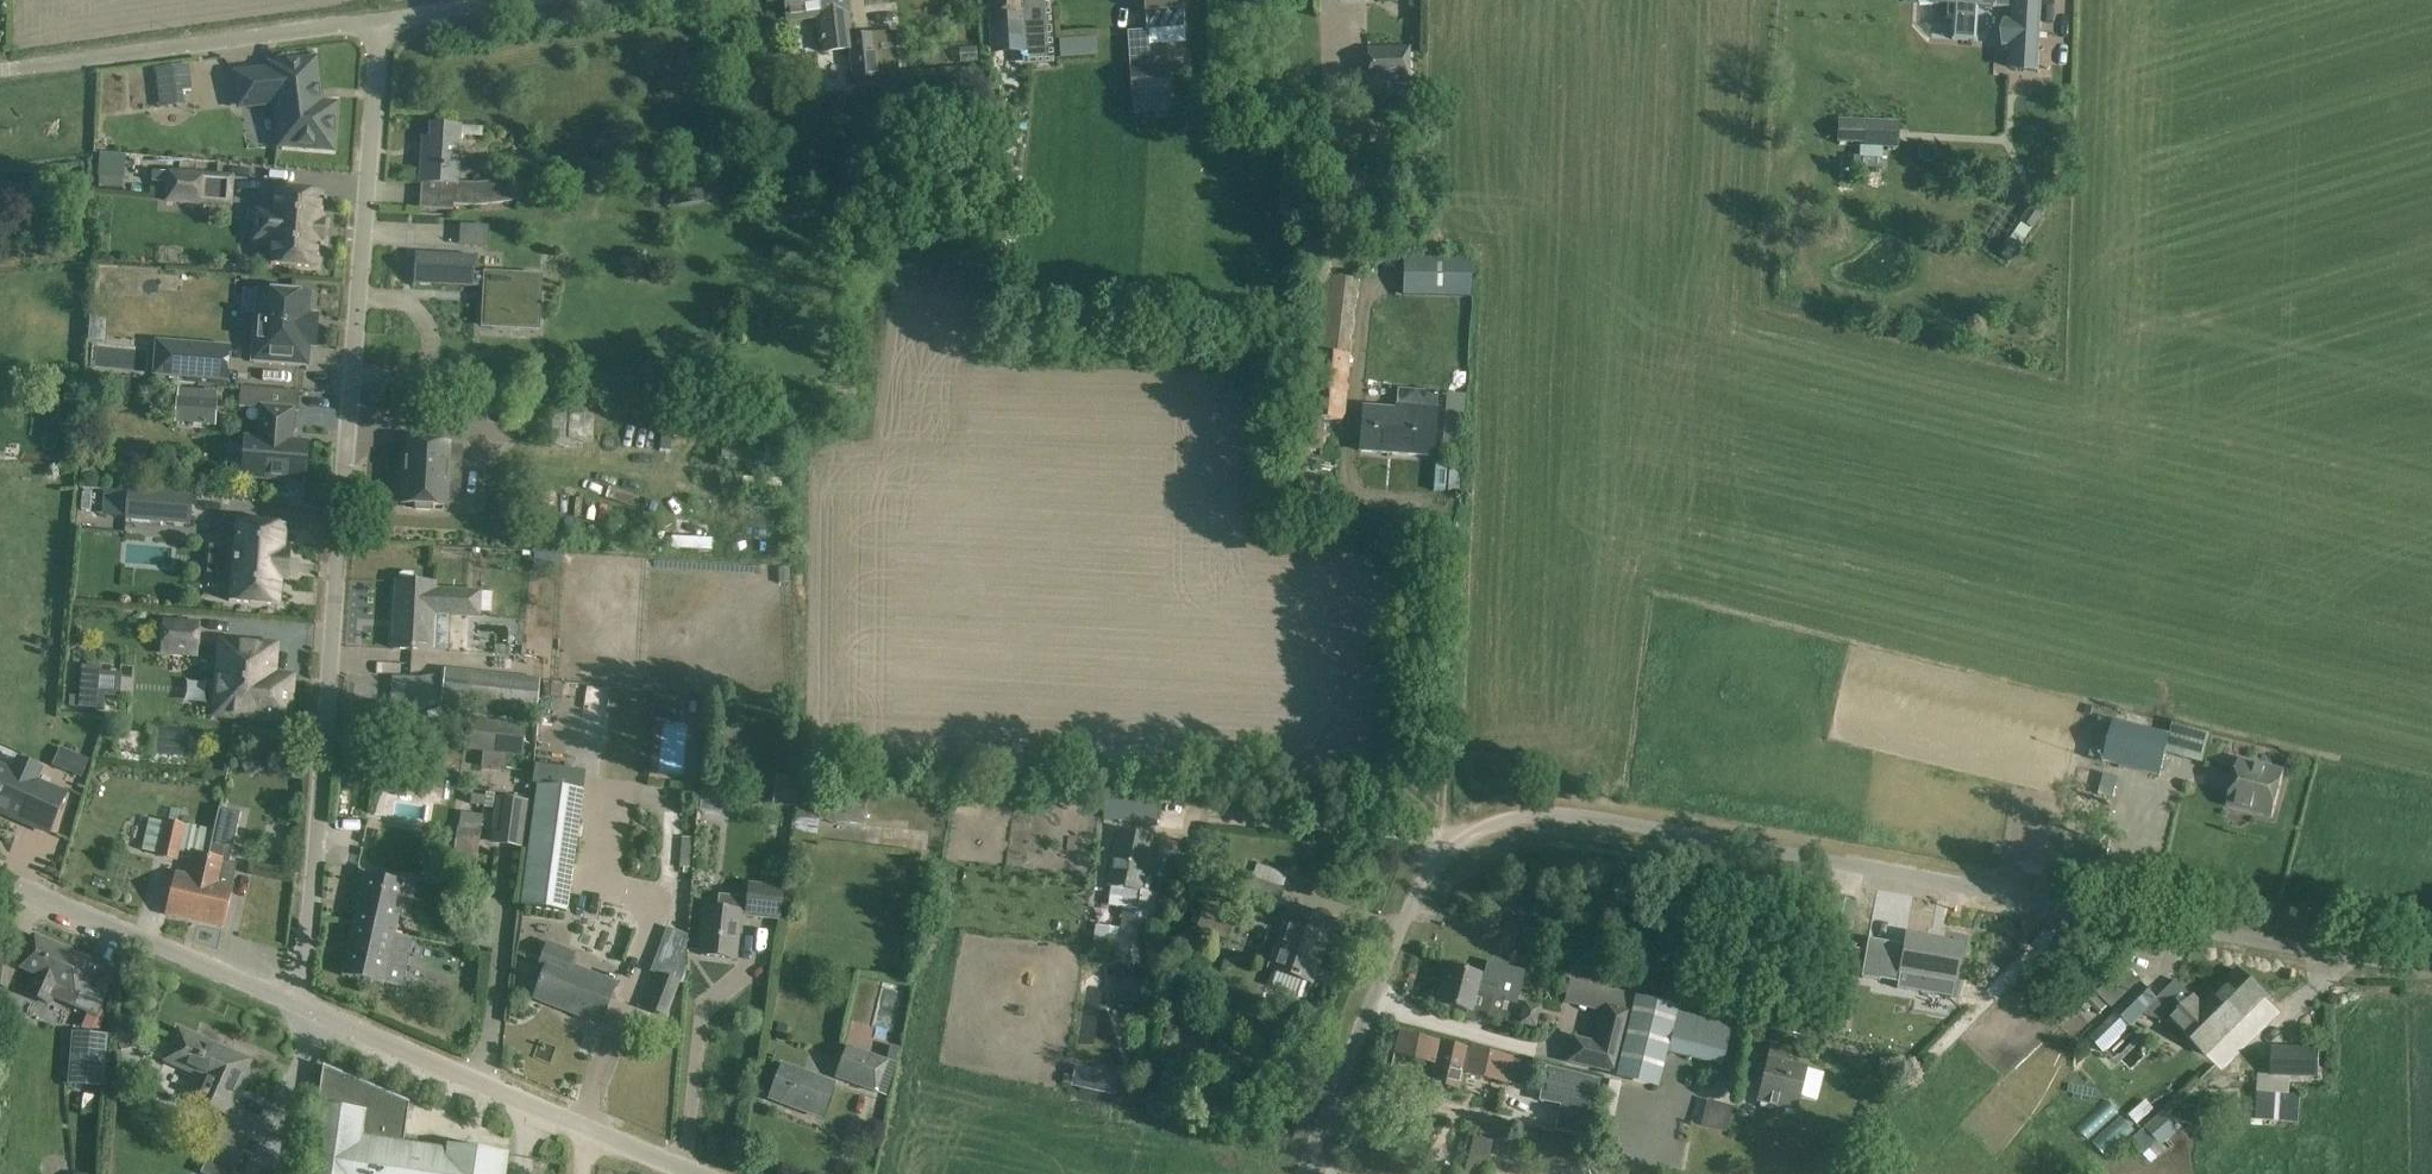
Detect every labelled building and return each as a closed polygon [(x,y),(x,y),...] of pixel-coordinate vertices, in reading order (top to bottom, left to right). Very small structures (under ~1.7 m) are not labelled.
[(849,13),(847,0),(784,0),(787,20),(818,17),(822,54),(848,51),(852,80),(878,77),(873,33),(848,36),(845,14),(849,13)] [(991,48),(993,48),(993,46),(1043,43),(1045,58),(1046,58),(1042,0),(1026,0),(1022,0),(988,0),(991,48)] [(1185,30),(1183,0),(1144,0),(1146,32),(1185,30)] [(1975,19),(1976,7),(2012,9),(2013,0),(1918,0),(1918,3),(1930,4),(1954,6),(1954,18),(1975,19)] [(2039,0),(2013,0),(2012,9),(2011,21),(2004,21),(2002,47),(2010,47),(2009,68),(2035,70),(2039,0)] [(1408,81),(1408,49),(1366,49),(1366,64),(1361,64),(1361,81),(1366,81),(1366,97),(1407,97),(1407,81),(1408,81)] [(319,105),(314,62),(272,67),(272,71),(237,75),(240,106),(276,102),(281,145),(331,149),(334,106),(319,105)] [(186,65),(154,69),(157,95),(190,91),(186,65)] [(1170,98),(1168,66),(1150,67),(1129,69),(1133,116),(1160,114),(1158,98),(1170,98)] [(1862,145),(1885,145),(1886,124),(1863,123),(1862,145)] [(459,128),(432,126),(430,149),(423,149),(421,182),(424,183),(423,208),(439,209),(453,208),(453,205),(470,207),(475,206),(512,201),(510,181),(475,184),(455,183),(459,128)] [(621,146),(602,133),(591,148),(611,161),(621,146)] [(231,178),(169,174),(167,202),(203,204),(205,179),(231,181),(231,178)] [(992,193),(1006,194),(1007,177),(992,177),(992,193)] [(99,178),(98,188),(123,189),(123,180),(99,178)] [(720,183),(703,185),(704,196),(711,202),(722,200),(720,183)] [(257,212),(254,240),(272,242),(271,264),(316,268),(318,240),(324,241),(325,223),(320,223),(322,195),(276,191),(275,214),(257,212)] [(1002,197),(1002,210),(1020,210),(1020,197),(1002,197)] [(2032,203),(2020,222),(2031,230),(2044,211),(2032,203)] [(454,224),(454,245),(485,246),(485,224),(454,224)] [(2010,245),(2002,256),(2010,261),(2017,250),(2010,245)] [(484,302),(485,302),(484,317),(505,318),(505,319),(516,319),(516,318),(539,319),(539,305),(540,305),(542,277),(474,274),(475,257),(416,253),(416,255),(420,255),(418,283),(414,283),(414,285),(485,288),(484,302)] [(1343,271),(1370,274),(1372,259),(1345,255),(1343,271)] [(1403,295),(1469,297),(1470,261),(1404,259),(1403,295)] [(1357,282),(1313,278),(1305,368),(1316,369),(1313,397),(1293,395),(1289,459),(1320,462),(1324,423),(1344,425),(1357,282)] [(312,295),(266,292),(264,315),(256,314),(252,362),(308,367),(310,348),(315,348),(318,316),(310,315),(312,295)] [(230,351),(158,345),(156,377),(227,382),(230,351)] [(124,381),(123,394),(142,396),(144,383),(124,381)] [(241,387),(239,407),(262,409),(259,439),(245,438),(242,477),(304,483),(308,443),(288,442),(289,432),(291,432),(293,412),(299,412),(301,392),(241,387)] [(177,388),(174,423),(216,427),(219,392),(177,388)] [(1437,394),(1398,391),(1397,412),(1363,409),(1360,451),(1433,457),(1437,394)] [(567,446),(568,439),(578,439),(579,408),(536,405),(534,444),(567,446)] [(453,491),(457,489),(459,487),(460,484),(461,470),(449,469),(450,443),(406,441),(405,458),(401,458),(399,505),(415,505),(414,510),(433,511),(433,506),(447,507),(448,491),(453,491)] [(1296,500),(1318,503),(1320,481),(1298,479),(1296,500)] [(127,492),(125,520),(191,525),(193,497),(127,492)] [(211,548),(209,576),(231,577),(229,602),(280,606),(283,579),(288,580),(290,554),(285,554),(287,527),(235,523),(233,550),(211,548)] [(396,583),(393,649),(431,651),(431,648),(448,649),(450,615),(479,617),(479,615),(489,616),(491,593),(480,593),(434,590),(435,585),(396,583)] [(164,623),(162,652),(197,654),(199,626),(164,623)] [(290,727),(294,677),(275,675),(277,644),(217,639),(210,720),(290,727)] [(70,698),(69,710),(103,713),(104,696),(98,695),(99,679),(100,679),(101,670),(81,668),(79,699),(70,698)] [(537,714),(541,680),(445,669),(441,703),(465,706),(537,714)] [(653,715),(678,717),(679,699),(655,697),(653,715)] [(525,726),(472,720),(469,752),(522,758),(525,726)] [(2170,736),(2115,722),(2105,762),(2160,776),(2170,736)] [(89,760),(60,748),(52,766),(81,778),(89,760)] [(239,761),(246,775),(262,767),(255,753),(239,761)] [(19,760),(13,773),(0,767),(0,807),(6,810),(5,814),(50,833),(66,795),(34,781),(40,769),(19,760)] [(2284,771),(2239,760),(2227,806),(2272,818),(2284,771)] [(776,776),(772,806),(795,808),(798,779),(776,776)] [(584,792),(537,786),(520,906),(568,913),(584,792)] [(702,790),(700,812),(722,814),(724,792),(702,790)] [(866,801),(800,794),(798,818),(864,825),(866,801)] [(530,804),(496,800),(490,845),(524,849),(530,804)] [(1156,827),(1158,810),(1158,808),(1106,801),(1105,807),(1104,820),(1156,827)] [(209,858),(195,921),(222,927),(231,886),(218,884),(223,860),(229,861),(241,811),(220,806),(214,833),(213,840),(209,858)] [(483,816),(459,813),(454,858),(476,861),(480,829),(481,829),(483,816)] [(186,826),(166,821),(157,857),(177,862),(180,852),(186,826)] [(186,826),(180,852),(192,855),(209,858),(213,840),(214,833),(186,826)] [(1151,837),(1119,833),(1112,887),(1116,887),(1113,907),(1142,910),(1151,837)] [(173,892),(167,915),(195,921),(209,858),(192,855),(187,877),(176,875),(173,892)] [(353,925),(395,934),(405,884),(365,875),(353,925)] [(1283,891),(1251,880),(1245,898),(1277,909),(1283,891)] [(784,887),(748,884),(747,899),(745,915),(745,918),(781,921),(784,887)] [(718,910),(706,909),(701,956),(734,960),(739,914),(745,915),(747,899),(719,896),(718,910)] [(1824,896),(1809,956),(1822,959),(1814,989),(1834,993),(1856,901),(1843,899),(1836,898),(1824,896)] [(1236,915),(1204,905),(1193,939),(1209,944),(1211,936),(1227,941),(1236,915)] [(1155,918),(1124,911),(1119,929),(1097,926),(1092,955),(1105,958),(1107,949),(1115,950),(1112,962),(1142,969),(1155,918)] [(1330,924),(1291,911),(1265,986),(1269,992),(1286,998),(1292,994),(1297,978),(1309,982),(1330,924)] [(1690,915),(1672,912),(1663,956),(1681,960),(1690,915)] [(384,985),(395,934),(353,925),(342,976),(384,985)] [(687,936),(667,928),(650,972),(657,975),(644,1010),(667,1020),(682,983),(684,983),(687,936)] [(1882,968),(1880,980),(1897,984),(1896,989),(1952,999),(1954,982),(1955,982),(1961,948),(1943,945),(1943,942),(1905,935),(1899,971),(1887,969),(1882,968)] [(24,957),(19,968),(32,974),(23,994),(52,1006),(54,1001),(70,1008),(91,961),(33,936),(24,957)] [(608,973),(605,980),(571,967),(576,954),(547,943),(536,973),(544,976),(535,997),(600,1023),(618,977),(608,973)] [(1866,945),(1861,978),(1880,981),(1880,980),(1882,968),(1885,948),(1884,948),(1866,945)] [(95,963),(74,1009),(88,1015),(82,1029),(100,1030),(107,1014),(101,1011),(118,973),(95,963)] [(1449,969),(1440,1005),(1463,1010),(1470,1012),(1469,1017),(1481,1020),(1490,1017),(1494,999),(1495,997),(1515,1003),(1522,974),(1489,965),(1485,980),(1479,979),(1479,977),(1449,969)] [(2224,1036),(2225,1036),(2228,1033),(2215,1020),(2220,1015),(2208,1003),(2203,1008),(2175,982),(2157,1000),(2124,968),(2098,996),(2115,1012),(2089,1039),(2104,1053),(2130,1026),(2131,1028),(2143,1015),(2146,1018),(2167,1024),(2171,1021),(2205,1055),(2224,1036)] [(2215,1020),(2228,1033),(2265,996),(2238,971),(2208,1003),(2220,1015),(2215,1020)] [(1125,976),(1120,1000),(1142,1004),(1146,980),(1125,976)] [(2095,995),(2087,1003),(2099,1015),(2107,1007),(2095,995)] [(1622,1051),(1616,1074),(1658,1084),(1666,1052),(1722,1065),(1731,1028),(1675,1015),(1677,1010),(1677,1008),(1635,998),(1622,1051)] [(1619,1056),(1629,1012),(1606,1006),(1596,1044),(1573,1039),(1567,1062),(1608,1072),(1615,1074),(1619,1056)] [(1830,1007),(1825,1026),(1842,1029),(1846,1011),(1830,1007)] [(251,1062),(179,1031),(165,1061),(205,1079),(195,1102),(228,1116),(251,1062)] [(1510,1058),(1398,1034),(1393,1055),(1436,1064),(1432,1084),(1457,1089),(1461,1073),(1505,1083),(1510,1058)] [(72,1083),(103,1085),(106,1038),(75,1036),(72,1083)] [(888,1062),(847,1046),(835,1078),(876,1094),(888,1062)] [(1789,1050),(1772,1046),(1768,1060),(1757,1102),(1795,1111),(1798,1097),(1815,1101),(1822,1074),(1785,1065),(1789,1050)] [(2271,1076),(2319,1077),(2320,1050),(2272,1049),(2271,1076)] [(834,1084),(783,1065),(770,1099),(821,1118),(834,1084)] [(323,1066),(323,1068),(326,1069),(321,1105),(318,1105),(313,1139),(307,1173),(506,1173),(509,1155),(447,1146),(446,1150),(400,1143),(405,1103),(409,1105),(410,1103),(374,1088),(373,1091),(359,1085),(360,1082),(323,1066)] [(1547,1069),(1541,1101),(1562,1104),(1557,1130),(1587,1136),(1597,1082),(1547,1069)] [(1102,1076),(1099,1090),(1113,1093),(1116,1079),(1102,1076)] [(2242,1101),(2242,1110),(2255,1111),(2264,1111),(2264,1121),(2298,1122),(2299,1095),(2286,1094),(2256,1093),(2256,1094),(2256,1101),(2242,1101)] [(2146,1100),(2135,1110),(2143,1119),(2154,1109),(2146,1100)] [(2078,1128),(2087,1139),(2118,1112),(2109,1101),(2078,1128)] [(1723,1131),(1728,1110),(1702,1104),(1698,1126),(1723,1131)] [(2177,1129),(2162,1113),(2130,1142),(2144,1157),(2158,1144),(2161,1147),(2177,1129)] [(2092,1143),(2105,1157),(2134,1130),(2122,1116),(2092,1143)] [(221,1126),(207,1158),(208,1159),(201,1173),(235,1173),(236,1171),(237,1172),(251,1140),(221,1126)] [(1473,1138),(1465,1173),(1491,1173),(1492,1167),(1487,1166),(1492,1142),(1473,1138)]
